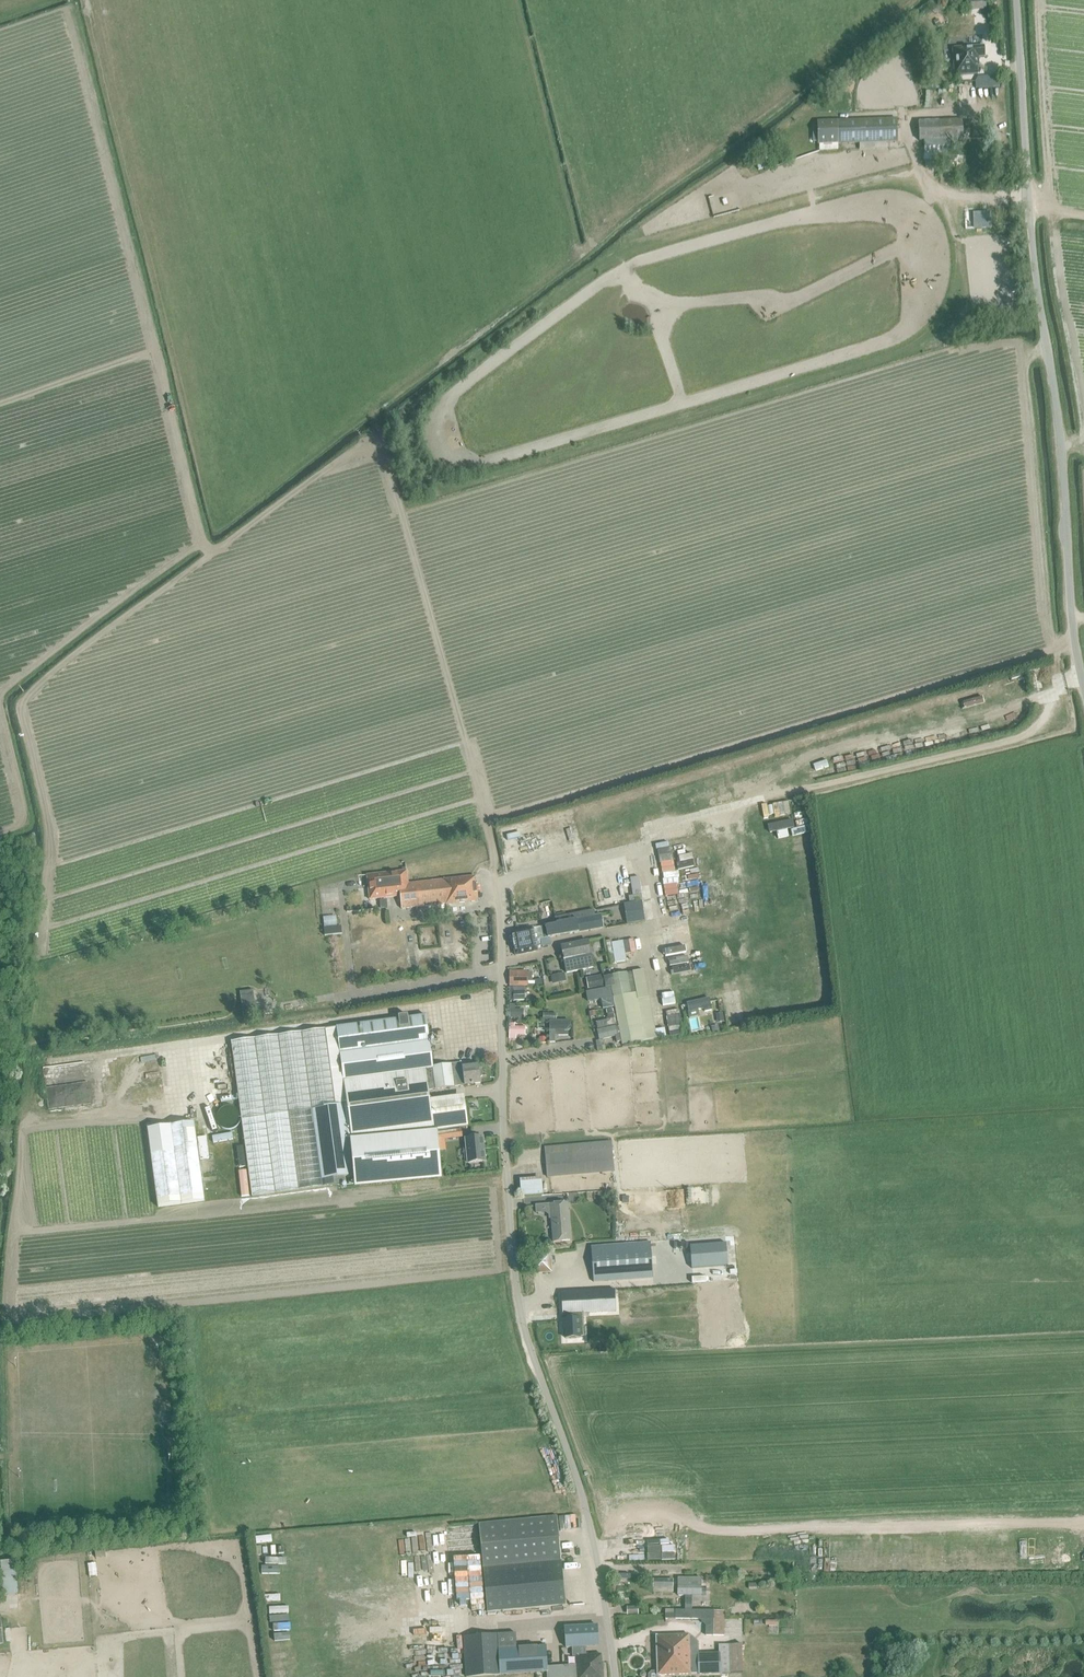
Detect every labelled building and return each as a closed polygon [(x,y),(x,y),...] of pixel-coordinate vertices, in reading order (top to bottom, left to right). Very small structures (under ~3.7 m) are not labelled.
[(968,12),(983,10),(982,0),(967,0),(968,12)] [(978,57),(985,57),(984,46),(952,48),(955,75),(978,74),(977,66),(979,66),(978,57)] [(818,127),(812,127),(813,142),(819,142),(819,151),(838,150),(838,143),(898,141),(898,131),(897,119),(818,122),(818,127)] [(919,123),(919,140),(964,139),(963,121),(919,123)] [(923,141),(924,160),(946,160),(945,140),(923,141)] [(743,187),(736,165),(728,168),(736,190),(743,187)] [(753,177),(755,185),(775,179),(773,171),(753,177)] [(973,214),(973,221),(981,221),(982,229),(991,228),(990,213),(973,214)] [(847,768),(843,756),(833,759),(836,771),(847,768)] [(368,900),(400,897),(401,909),(446,905),(478,901),(475,877),(443,880),(408,884),(407,870),(366,874),(368,900)] [(641,900),(636,901),(623,903),(626,923),(644,921),(641,900)] [(556,924),(545,926),(547,937),(549,937),(600,928),(604,927),(601,913),(594,914),(593,909),(573,913),(575,920),(556,923),(556,924)] [(324,928),(324,935),(342,934),(341,926),(337,926),(324,928)] [(530,929),(513,933),(514,938),(517,956),(531,953),(538,952),(537,947),(536,941),(539,941),(539,939),(547,937),(545,926),(534,928),(530,929)] [(588,941),(561,947),(566,973),(593,968),(588,941)] [(683,949),(686,964),(682,965),(683,970),(687,969),(688,974),(697,972),(693,947),(683,949)] [(618,1026),(620,1034),(622,1045),(656,1038),(644,969),(609,975),(611,986),(615,1008),(618,1022),(618,1026)] [(511,972),(510,986),(525,986),(526,986),(526,985),(535,986),(535,981),(532,981),(532,972),(527,972),(511,972)] [(550,975),(552,984),(566,981),(564,972),(550,975)] [(605,988),(611,986),(609,975),(603,976),(603,974),(586,978),(588,989),(605,986),(605,988)] [(514,1001),(525,1001),(525,986),(510,986),(509,1001),(514,1001)] [(586,991),(588,1001),(600,999),(611,997),(612,997),(611,987),(586,991)] [(240,991),(242,1006),(255,1004),(253,989),(240,991)] [(613,1007),(611,997),(600,999),(602,1009),(613,1007)] [(686,1005),(688,1013),(700,1010),(701,1013),(705,1012),(705,1009),(710,1007),(709,1000),(686,1005)] [(255,1004),(242,1006),(243,1011),(242,1011),(243,1018),(257,1015),(255,1004)] [(515,1009),(515,1004),(510,1004),(509,1022),(511,1022),(511,1018),(514,1018),(514,1020),(524,1020),(524,1009),(515,1009)] [(616,1022),(618,1022),(615,1008),(605,1010),(607,1019),(596,1022),(597,1028),(616,1024),(616,1022)] [(666,1011),(669,1035),(682,1034),(681,1029),(682,1029),(679,1009),(666,1011)] [(336,1028),(231,1043),(252,1197),(341,1185),(346,1184),(345,1177),(353,1176),(354,1185),(441,1177),(439,1151),(438,1132),(438,1131),(468,1126),(465,1101),(430,1105),(428,1090),(464,1086),(481,1084),(480,1077),(481,1077),(482,1076),(483,1074),(483,1072),(481,1071),(480,1070),(479,1070),(478,1065),(463,1067),(462,1063),(433,1066),(426,1015),(336,1027),(336,1028)] [(556,1020),(549,1020),(549,1031),(549,1042),(555,1042),(555,1035),(555,1030),(568,1030),(570,1030),(570,1020),(556,1020)] [(525,1035),(526,1027),(515,1027),(514,1022),(512,1022),(512,1024),(509,1023),(509,1039),(516,1039),(516,1035),(525,1035)] [(617,1035),(620,1034),(618,1026),(615,1027),(615,1026),(597,1030),(599,1040),(617,1036),(617,1035)] [(147,1128),(158,1207),(204,1201),(194,1122),(147,1128)] [(462,1129),(448,1131),(449,1139),(463,1137),(462,1129)] [(482,1137),(466,1139),(468,1163),(485,1161),(482,1137)] [(546,1155),(545,1155),(547,1177),(614,1172),(611,1142),(545,1148),(546,1155)] [(550,1214),(553,1242),(571,1240),(567,1202),(535,1205),(534,1214),(550,1214)] [(650,1242),(616,1245),(591,1247),(594,1282),(653,1277),(650,1242)] [(726,1244),(690,1247),(692,1269),(728,1266),(726,1244)] [(561,1292),(562,1314),(564,1314),(564,1320),(562,1320),(563,1330),(565,1330),(566,1338),(580,1338),(580,1337),(584,1337),(582,1313),(609,1312),(608,1290),(561,1292)] [(479,1524),(483,1568),(487,1612),(566,1605),(557,1516),(479,1524)] [(3,1596),(18,1595),(15,1560),(0,1561),(0,1565),(3,1596)] [(675,1610),(665,1610),(665,1619),(668,1619),(668,1615),(675,1615),(675,1619),(676,1619),(699,1619),(709,1619),(713,1619),(724,1619),(724,1611),(714,1611),(692,1611),(692,1602),(692,1596),(701,1596),(705,1597),(705,1595),(705,1589),(701,1589),(702,1584),(701,1577),(678,1577),(678,1584),(678,1590),(677,1596),(685,1596),(685,1610),(675,1610)] [(652,1587),(673,1587),(673,1579),(653,1579),(652,1587)] [(463,1637),(465,1676),(481,1676),(484,1676),(500,1676),(500,1675),(547,1672),(547,1676),(603,1676),(603,1662),(602,1662),(602,1655),(586,1656),(586,1647),(598,1646),(597,1636),(597,1625),(565,1627),(566,1637),(566,1648),(572,1648),(573,1656),(576,1656),(576,1665),(547,1667),(547,1659),(546,1646),(516,1648),(515,1633),(508,1634),(481,1636),(463,1637)] [(688,1635),(656,1636),(657,1676),(690,1674),(690,1673),(698,1673),(698,1674),(699,1674),(699,1673),(699,1654),(698,1642),(693,1637),(688,1637),(688,1635)] [(720,1653),(699,1654),(699,1673),(699,1674),(730,1673),(730,1659),(743,1658),(744,1658),(744,1644),(719,1645),(720,1653)]
